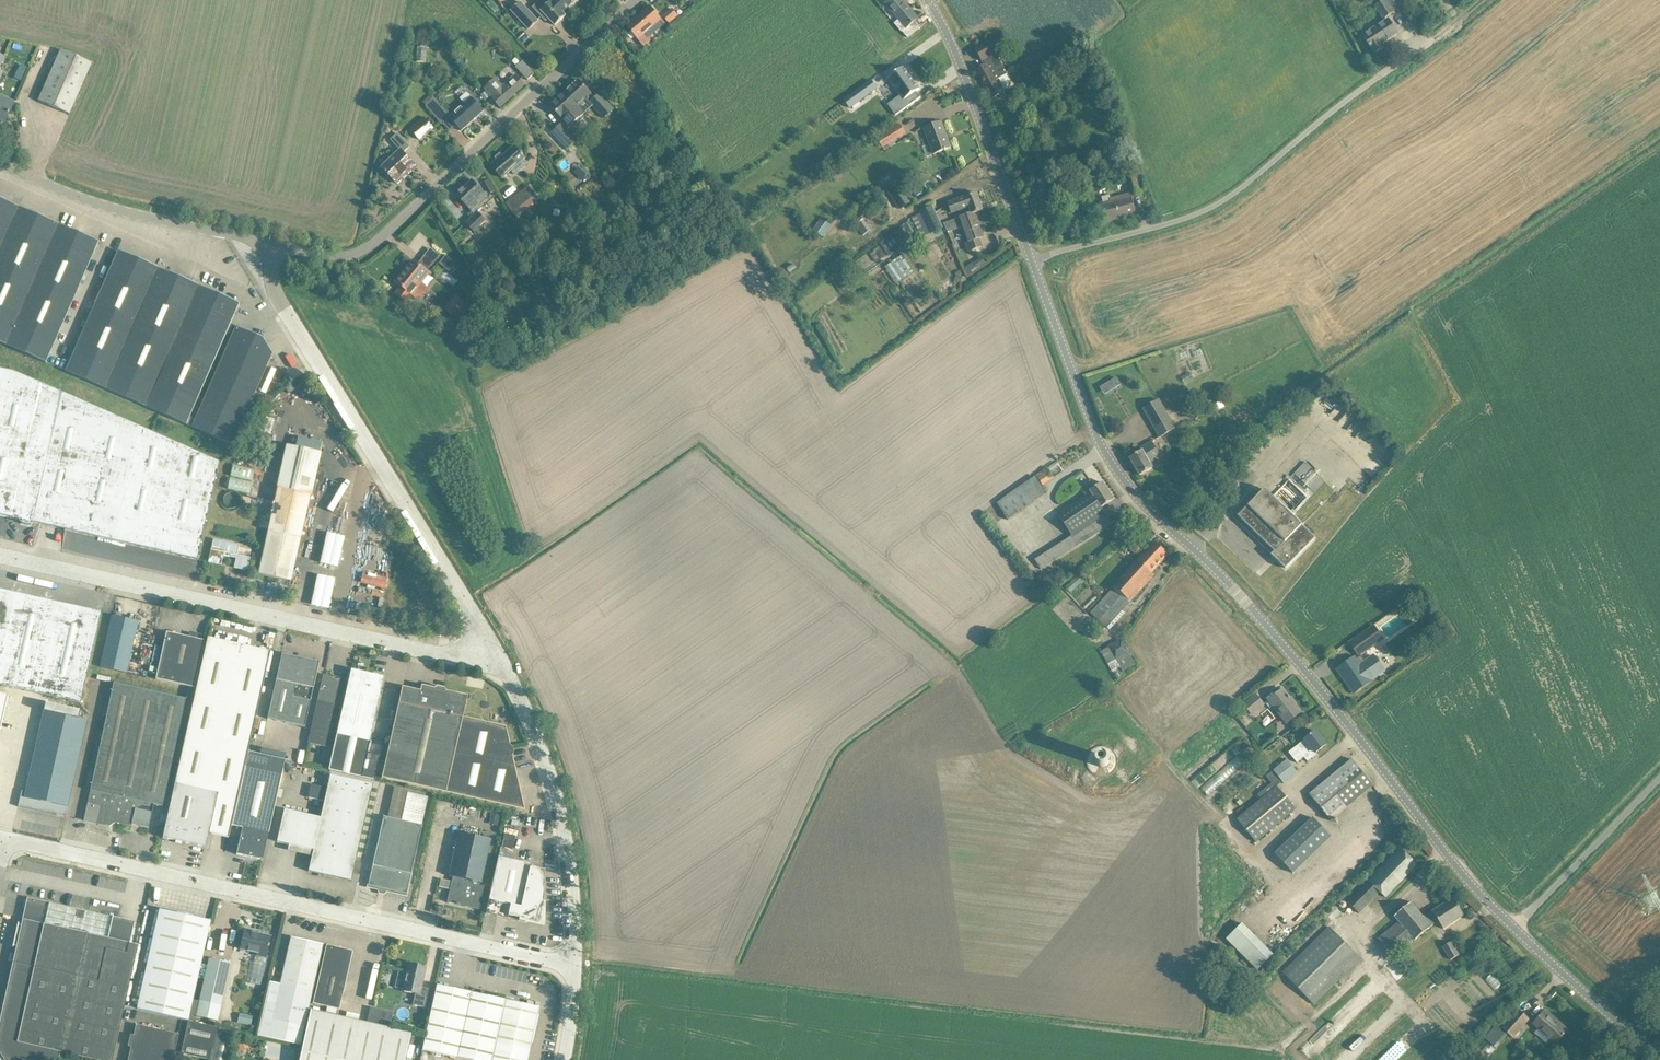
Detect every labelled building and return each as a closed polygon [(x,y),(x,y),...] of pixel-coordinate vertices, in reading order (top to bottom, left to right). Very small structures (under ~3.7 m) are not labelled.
[(565,17),(552,2),(549,0),(541,0),(533,8),(546,22),(549,19),(555,26),(565,17)] [(565,17),(566,16),(563,13),(576,0),(549,0),(552,2),(565,17)] [(888,1),(885,4),(899,20),(894,24),(902,33),(902,32),(907,38),(920,27),(915,21),(918,18),(902,0),(889,0),(888,1)] [(1374,6),(1383,20),(1394,13),(1393,10),(1405,2),(1404,0),(1384,0),(1374,6)] [(538,22),(521,3),(511,11),(528,30),(538,22)] [(661,21),(656,16),(649,7),(628,25),(645,46),(651,41),(645,34),(661,21)] [(678,15),(672,8),(663,15),(670,23),(678,15)] [(1397,34),(1391,24),(1388,20),(1363,36),(1368,45),(1374,54),(1384,48),(1381,44),(1397,34)] [(976,46),(986,39),(982,34),(973,41),(976,46)] [(999,35),(985,43),(975,49),(985,66),(976,71),(992,99),(1003,93),(996,81),(1008,74),(996,54),(1006,48),(999,35)] [(61,50),(38,101),(69,115),(92,64),(61,50)] [(534,75),(526,67),(522,62),(516,67),(527,80),(534,75)] [(904,67),(888,78),(900,96),(888,105),(896,116),(921,98),(916,92),(920,89),(904,67)] [(525,86),(518,78),(517,77),(504,89),(495,79),(484,89),(500,108),(525,86)] [(572,87),(565,93),(585,114),(585,115),(594,107),(604,119),(614,110),(600,94),(595,99),(591,95),(591,94),(586,88),(579,80),(578,82),(577,81),(575,81),(572,84),(572,86),(572,87)] [(871,81),(844,100),(846,102),(850,109),(877,89),(871,81)] [(585,114),(565,93),(551,106),(558,114),(562,119),(561,124),(551,133),(567,150),(578,140),(568,129),(572,126),(573,128),(584,118),(583,116),(585,114)] [(6,120),(13,102),(0,96),(0,117),(6,120)] [(435,99),(426,107),(442,125),(449,118),(451,117),(435,99)] [(484,111),(477,103),(474,100),(467,106),(465,104),(451,117),(449,118),(461,131),(484,111)] [(419,140),(434,128),(425,118),(411,130),(419,140)] [(940,123),(930,126),(925,128),(934,154),(950,148),(940,123)] [(901,124),(877,138),(883,148),(906,134),(901,124)] [(410,147),(402,139),(397,134),(390,140),(400,151),(382,168),(385,171),(385,172),(387,174),(387,173),(395,182),(414,164),(403,153),(410,147)] [(522,155),(515,146),(513,148),(510,148),(507,151),(507,153),(502,158),(501,156),(491,165),(498,173),(502,178),(512,169),(510,167),(522,156),(522,155)] [(1089,170),(1093,182),(1102,179),(1097,167),(1089,170)] [(1140,193),(1138,182),(1135,174),(1127,177),(1129,184),(1132,195),(1140,193)] [(485,182),(491,193),(495,191),(489,180),(485,182)] [(489,198),(480,188),(472,181),(457,195),(464,203),(475,215),(466,223),(474,232),(486,221),(478,212),(482,208),(480,206),(489,198)] [(901,186),(890,193),(900,209),(911,202),(901,186)] [(535,195),(528,187),(506,204),(516,217),(523,212),(520,207),(535,195)] [(974,213),(983,210),(977,193),(961,199),(948,204),(952,213),(969,207),(971,214),(974,213)] [(1135,214),(1132,204),(1130,194),(1110,200),(1111,203),(1102,205),(1107,222),(1135,214)] [(18,207),(0,200),(0,247),(18,207)] [(861,202),(853,208),(862,221),(871,215),(861,202)] [(920,214),(913,218),(920,233),(916,236),(917,240),(942,228),(932,206),(920,212),(920,214)] [(58,225),(18,207),(0,247),(0,343),(5,345),(58,225)] [(983,237),(974,213),(971,214),(960,218),(969,242),(966,243),(969,252),(982,247),(979,239),(983,237)] [(823,219),(817,226),(827,233),(832,226),(828,223),(823,219)] [(58,225),(5,345),(45,363),(85,271),(98,242),(58,225)] [(238,304),(148,264),(118,251),(106,277),(65,372),(185,425),(238,304)] [(895,260),(902,277),(920,270),(913,252),(895,260)] [(981,258),(965,270),(969,275),(985,263),(981,258)] [(430,274),(415,261),(397,283),(401,287),(396,294),(407,302),(412,296),(419,302),(429,289),(423,283),(430,274)] [(508,303),(502,292),(494,296),(500,307),(508,303)] [(456,320),(467,306),(455,296),(444,311),(456,320)] [(235,327),(231,337),(191,427),(232,445),(272,354),(262,339),(235,327)] [(197,560),(198,556),(200,556),(201,552),(198,552),(219,463),(61,393),(13,373),(0,370),(0,516),(197,560)] [(294,390),(291,387),(290,385),(285,388),(288,393),(294,390)] [(1160,437),(1175,429),(1159,400),(1143,409),(1160,437)] [(1151,442),(1150,443),(1141,449),(1142,451),(1129,458),(1140,476),(1153,468),(1150,463),(1160,457),(1151,442)] [(258,574),(290,581),(298,549),(302,551),(304,540),(300,539),(319,453),(287,446),(273,510),(268,509),(267,516),(271,517),(258,574)] [(241,463),(240,472),(258,473),(259,465),(241,463)] [(1264,490),(1243,512),(1235,520),(1286,569),(1315,539),(1302,526),(1335,492),(1305,463),(1288,481),(1306,498),(1290,515),(1264,490)] [(1035,477),(996,504),(1008,520),(1046,492),(1035,477)] [(1085,496),(1057,515),(1072,536),(1072,537),(1105,515),(1106,515),(1101,508),(1114,499),(1102,483),(1095,487),(1091,481),(1081,489),(1082,490),(1081,490),(1085,496)] [(1072,536),(1035,560),(1041,569),(1111,524),(1105,515),(1072,537),(1072,536)] [(335,529),(328,560),(346,564),(353,533),(335,529)] [(243,554),(242,565),(256,566),(257,553),(245,551),(247,540),(234,539),(232,552),(243,554)] [(1141,548),(1133,541),(1128,547),(1135,554),(1141,548)] [(1154,542),(1147,550),(1138,561),(1091,614),(1110,631),(1125,614),(1122,612),(1154,575),(1152,573),(1168,555),(1154,542)] [(230,560),(232,547),(218,546),(217,559),(230,560)] [(0,591),(0,685),(80,703),(100,613),(0,591)] [(112,616),(109,627),(100,667),(126,673),(138,622),(112,616)] [(1384,639),(1375,625),(1350,642),(1359,656),(1384,639)] [(1434,625),(1435,636),(1443,635),(1442,625),(1434,625)] [(166,632),(164,643),(155,680),(194,688),(203,648),(206,637),(189,633),(188,637),(166,632)] [(231,828),(248,753),(270,652),(207,638),(162,838),(206,848),(209,834),(228,838),(231,828)] [(1104,658),(1111,671),(1120,667),(1122,672),(1135,665),(1122,640),(1108,647),(1108,648),(1101,652),(1104,658)] [(282,655),(279,665),(267,719),(304,727),(319,663),(282,655)] [(1354,658),(1346,663),(1337,670),(1353,692),(1384,671),(1373,656),(1365,661),(1361,656),(1356,659),(1354,658)] [(384,678),(351,670),(336,735),(369,743),(384,678)] [(317,746),(332,677),(323,675),(308,743),(317,746)] [(332,677),(317,746),(327,748),(342,679),(338,678),(338,680),(334,679),(334,678),(332,677)] [(113,684),(94,771),(84,821),(109,827),(114,823),(131,827),(132,825),(149,829),(154,805),(162,807),(185,699),(113,684)] [(467,696),(457,694),(445,691),(443,693),(435,691),(434,689),(421,686),(420,691),(402,687),(381,778),(524,811),(505,727),(462,718),(467,696)] [(1282,690),(1274,696),(1268,700),(1287,724),(1301,713),(1289,698),(1290,698),(1289,696),(1288,697),(1282,690)] [(1263,705),(1256,695),(1244,705),(1251,714),(1263,705)] [(26,708),(27,702),(20,700),(19,706),(26,708)] [(66,817),(77,764),(86,720),(78,719),(79,711),(44,703),(25,792),(21,791),(18,807),(66,817)] [(1315,731),(1307,738),(1305,740),(1300,744),(1300,743),(1289,753),(1297,763),(1304,757),(1307,762),(1316,755),(1315,753),(1326,745),(1315,731)] [(369,743),(336,735),(328,771),(361,778),(367,753),(369,743)] [(248,752),(245,767),(232,826),(242,829),(236,855),(262,861),(285,761),(248,752)] [(367,753),(361,778),(375,781),(380,756),(367,753)] [(1351,759),(1343,766),(1309,794),(1326,815),(1360,787),(1368,780),(1351,759)] [(1297,773),(1286,760),(1273,771),(1284,784),(1297,773)] [(284,810),(279,832),(277,842),(313,851),(308,872),(351,881),(372,785),(330,776),(320,818),(284,810)] [(1277,787),(1237,820),(1256,842),(1296,809),(1277,787)] [(407,793),(400,821),(383,817),(368,885),(406,894),(428,798),(407,793)] [(1315,814),(1278,850),(1297,870),(1334,835),(1315,814)] [(452,877),(449,892),(447,903),(479,910),(481,899),(484,887),(480,886),(490,840),(458,833),(448,876),(452,877)] [(1399,848),(1391,856),(1346,900),(1359,914),(1381,893),(1384,897),(1409,873),(1416,865),(1399,848)] [(532,865),(521,862),(498,857),(491,890),(485,914),(496,916),(499,903),(510,906),(508,916),(519,919),(518,921),(525,923),(526,920),(542,924),(544,871),(531,868),(532,865)] [(153,906),(159,882),(153,880),(147,904),(153,906)] [(9,980),(124,1006),(138,946),(129,944),(134,922),(112,917),(112,918),(88,912),(27,898),(21,926),(18,925),(19,923),(18,923),(12,948),(13,948),(14,946),(16,947),(9,980)] [(1423,917),(1430,927),(1438,921),(1443,929),(1455,921),(1464,915),(1453,898),(1443,904),(1423,917)] [(1430,927),(1423,917),(1411,902),(1402,909),(1397,914),(1402,919),(1381,936),(1378,938),(1394,957),(1397,955),(1430,927)] [(159,910),(157,921),(136,1010),(188,1021),(210,921),(159,910)] [(1266,967),(1282,950),(1250,919),(1234,935),(1266,967)] [(1360,959),(1328,927),(1281,973),(1314,1005),(1360,959)] [(244,929),(242,940),(240,949),(267,955),(271,937),(252,933),(253,931),(244,929)] [(265,1001),(258,1036),(300,1046),(304,1028),(311,995),(320,956),(323,945),(291,938),(288,948),(280,984),(270,982),(265,1001)] [(1460,955),(1452,941),(1442,947),(1451,960),(1460,955)] [(326,946),(323,956),(312,1004),(339,1010),(352,952),(326,946)] [(209,959),(196,1017),(217,1021),(230,964),(209,959)] [(397,981),(404,982),(402,991),(415,994),(412,1005),(424,1008),(429,989),(421,987),(426,968),(416,966),(416,967),(411,966),(411,965),(408,964),(406,975),(398,973),(397,981)] [(124,1006),(9,980),(0,1019),(0,1059),(59,1059),(60,1053),(93,1059),(112,1059),(124,1006)] [(504,1000),(471,993),(436,985),(422,1050),(466,1059),(527,1059),(539,1007),(504,1000)] [(390,1027),(393,1013),(370,1008),(367,1022),(390,1027)] [(1518,1010),(1511,1019),(1502,1028),(1513,1038),(1528,1019),(1518,1010)] [(1568,1030),(1545,1010),(1533,1025),(1555,1044),(1558,1041),(1568,1030)] [(360,1022),(310,1011),(299,1059),(405,1059),(411,1033),(360,1022)] [(235,1032),(188,1021),(181,1054),(208,1059),(228,1059),(235,1032)] [(179,1035),(136,1025),(128,1059),(173,1059),(179,1035)] [(236,1042),(240,1053),(249,1049),(245,1039),(236,1042)]
